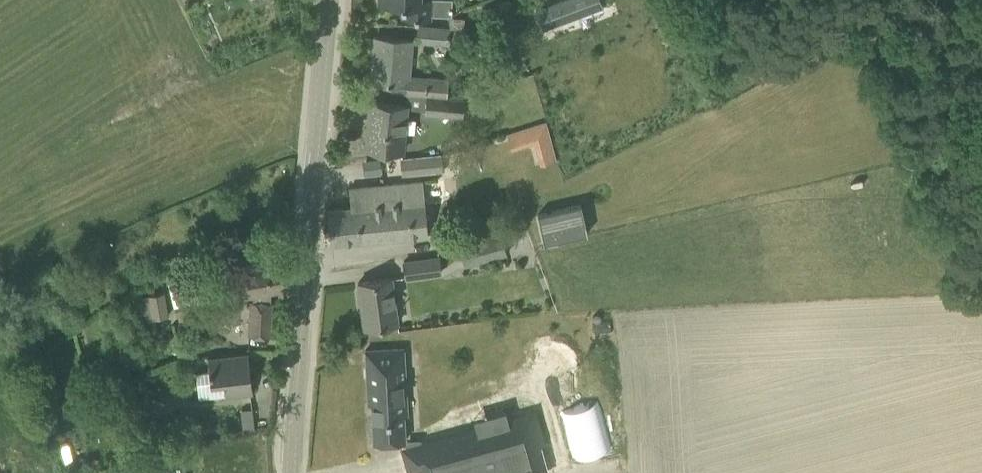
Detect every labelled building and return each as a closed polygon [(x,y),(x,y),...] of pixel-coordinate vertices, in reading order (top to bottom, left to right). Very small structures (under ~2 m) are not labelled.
[(377,4),(402,5),(401,18),(430,19),(430,15),(451,16),(452,0),(448,0),(377,0),(377,4)] [(535,8),(543,28),(602,7),(600,0),(558,0),(535,8)] [(415,40),(447,43),(449,26),(417,23),(415,40)] [(390,90),(426,94),(445,96),(447,77),(409,73),(412,40),(375,37),(371,82),(391,83),(390,90)] [(445,96),(426,94),(424,113),(463,116),(464,98),(445,96)] [(363,148),(382,150),(404,152),(409,103),(368,98),(363,148)] [(534,141),(540,164),(556,159),(545,120),(507,133),(511,149),(534,141)] [(399,156),(401,174),(443,170),(441,152),(399,156)] [(379,158),(363,161),(364,167),(371,174),(381,172),(379,158)] [(327,209),(330,244),(428,235),(422,182),(349,187),(351,207),(327,209)] [(539,241),(580,231),(573,202),(532,212),(539,241)] [(457,240),(464,264),(506,252),(500,228),(457,240)] [(402,260),(404,278),(442,272),(439,254),(402,260)] [(247,334),(250,335),(270,336),(272,302),(270,302),(270,292),(289,288),(287,258),(245,265),(244,260),(225,264),(231,298),(250,295),(247,334)] [(378,280),(358,282),(364,327),(399,322),(392,275),(377,277),(378,280)] [(131,296),(135,320),(168,314),(164,290),(131,296)] [(371,402),(373,441),(404,437),(403,414),(406,414),(403,347),(365,349),(367,403),(371,402)] [(209,371),(196,373),(199,398),(225,395),(233,394),(252,392),(248,352),(228,355),(228,353),(207,355),(209,371)] [(231,427),(239,426),(239,406),(250,406),(250,395),(231,395),(231,427)] [(570,457),(612,447),(601,399),(559,408),(570,457)] [(240,407),(241,427),(252,427),(251,407),(240,407)] [(410,444),(416,468),(436,463),(438,472),(532,472),(544,470),(536,439),(542,437),(536,413),(410,444)]
